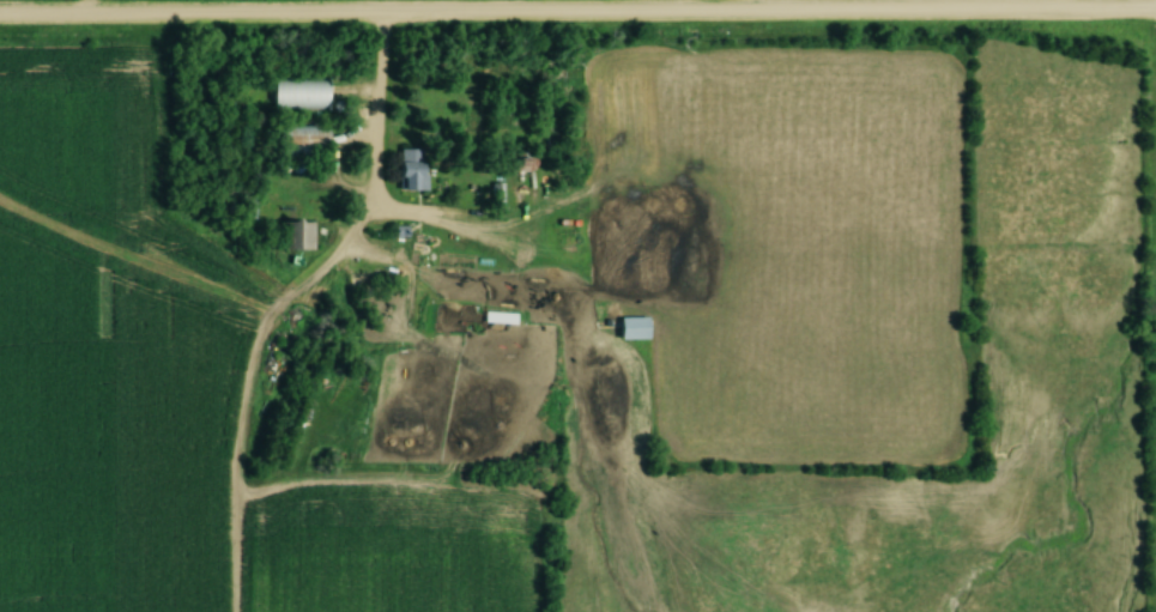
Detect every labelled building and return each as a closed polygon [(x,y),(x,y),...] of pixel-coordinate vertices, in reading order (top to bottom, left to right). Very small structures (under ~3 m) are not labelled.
[(326,113),(326,80),(273,80),(273,113),(326,113)] [(277,157),(326,157),(326,128),(278,127),(277,157)] [(422,150),(399,150),(399,192),(422,192),(422,150)] [(523,153),(505,157),(508,173),(527,169),(523,153)] [(313,250),(313,220),(275,220),(275,250),(313,250)] [(507,324),(507,299),(486,298),(486,324),(507,324)] [(619,340),(647,340),(647,317),(619,317),(619,340)]
